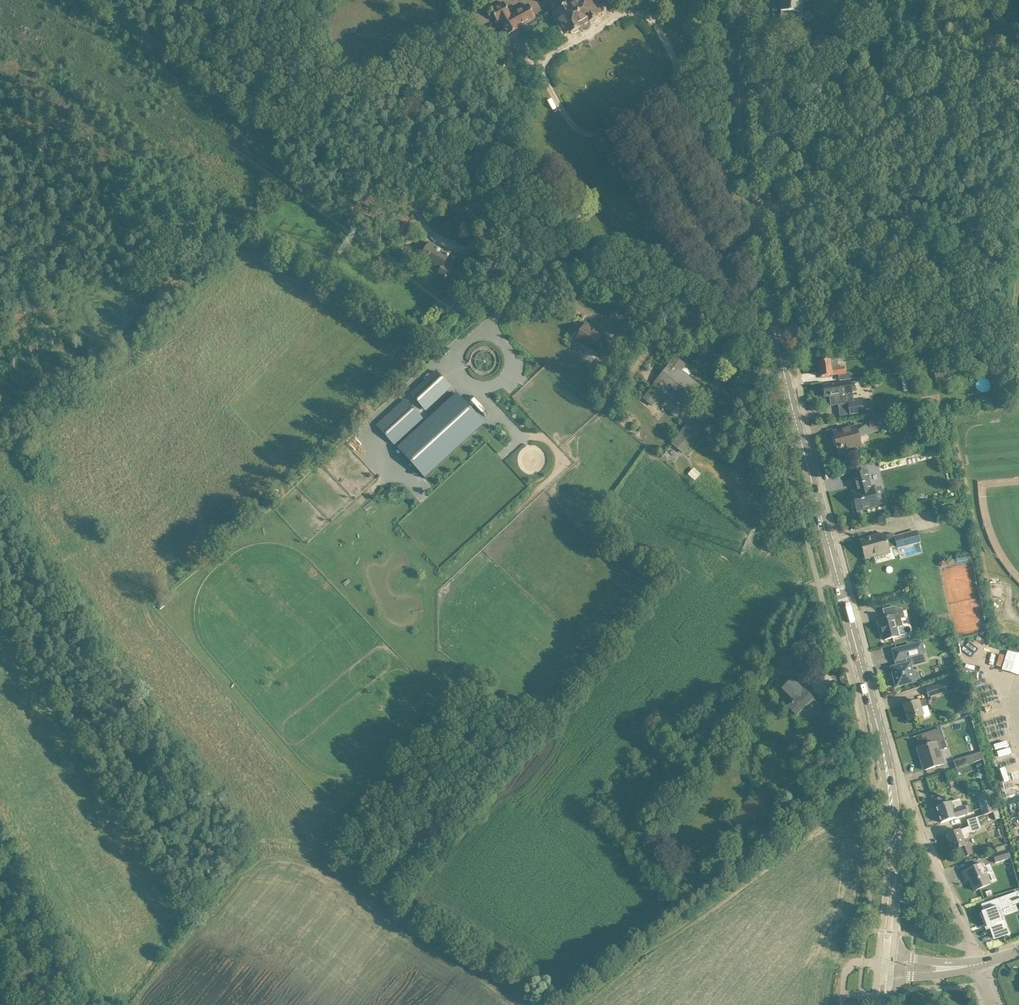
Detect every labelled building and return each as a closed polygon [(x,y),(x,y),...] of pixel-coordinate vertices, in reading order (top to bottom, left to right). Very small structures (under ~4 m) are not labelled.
[(558,11),(553,14),(559,25),(557,26),(561,32),(563,31),(565,35),(570,32),(571,34),(573,33),(575,33),(578,32),(579,30),(579,29),(581,28),(581,29),(582,29),(583,30),(584,31),(586,31),(587,31),(588,30),(589,29),(590,27),(590,24),(590,23),(591,22),(591,23),(594,22),(596,21),(598,19),(597,19),(599,18),(590,2),(593,0),(572,0),(566,3),(566,5),(558,10),(558,11)] [(791,19),(799,20),(801,0),(782,0),(781,11),(781,18),(791,19)] [(497,21),(498,20),(507,37),(521,30),(520,28),(537,18),(529,5),(511,15),(503,2),(490,9),(497,21)] [(832,55),(834,43),(816,41),(814,53),(832,55)] [(864,59),(872,59),(873,47),(865,47),(864,54),(864,59)] [(409,223),(404,232),(402,236),(403,236),(402,239),(407,242),(408,239),(409,239),(415,227),(409,223)] [(429,243),(424,252),(422,256),(435,263),(434,265),(441,269),(439,274),(448,279),(453,270),(444,265),(449,256),(442,252),(442,250),(429,243)] [(586,324),(581,332),(578,338),(584,341),(582,345),(609,360),(617,346),(607,340),(608,338),(598,333),(599,331),(586,324)] [(671,363),(664,371),(655,382),(656,383),(644,398),(653,406),(670,384),(682,393),(677,399),(684,405),(699,386),(688,377),(687,378),(680,372),(685,365),(676,358),(671,364),(671,363)] [(837,360),(819,363),(821,377),(845,374),(844,366),(837,367),(837,360)] [(943,377),(942,366),(935,367),(935,378),(943,377)] [(424,408),(449,385),(436,371),(411,394),(424,408)] [(905,372),(908,391),(917,390),(913,371),(905,372)] [(870,399),(852,402),(851,393),(857,392),(856,382),(823,386),(824,397),(830,396),(831,405),(848,403),(850,415),(872,412),(870,399)] [(425,479),(485,424),(456,393),(397,448),(425,479)] [(423,419),(405,399),(376,425),(395,445),(423,419)] [(890,426),(888,414),(869,416),(871,428),(890,426)] [(702,429),(691,420),(672,443),(683,452),(702,429)] [(856,426),(843,430),(833,432),(840,457),(853,454),(852,449),(862,446),(856,426)] [(694,469),(689,475),(694,480),(700,474),(694,469)] [(866,469),(862,470),(853,473),(857,492),(855,492),(857,498),(854,499),(857,511),(867,509),(878,506),(878,505),(885,503),(881,487),(874,489),(873,487),(871,488),(866,469)] [(942,521),(954,518),(951,506),(939,509),(942,521)] [(861,542),(865,558),(874,556),(874,555),(889,551),(888,549),(897,547),(900,559),(922,553),(919,543),(920,543),(917,532),(895,538),(894,534),(885,536),(885,534),(873,537),(874,538),(861,542)] [(917,583),(914,573),(904,576),(907,586),(917,583)] [(903,609),(893,606),(883,609),(885,618),(879,619),(884,640),(905,635),(901,619),(905,618),(903,609)] [(916,682),(915,681),(916,681),(917,680),(918,679),(919,679),(919,678),(919,677),(919,676),(919,675),(919,674),(918,673),(917,672),(915,671),(914,671),(913,671),(911,666),(914,665),(913,659),(924,656),(923,654),(925,653),(922,642),(892,650),(895,661),(897,661),(898,665),(891,667),(896,687),(916,682)] [(994,670),(974,673),(980,715),(1000,712),(994,670)] [(804,692),(791,678),(781,687),(795,702),(788,707),(794,713),(797,716),(800,714),(805,720),(813,713),(820,717),(827,720),(833,706),(826,703),(821,708),(805,691),(804,692)] [(953,688),(950,678),(944,680),(945,683),(947,689),(953,688)] [(945,683),(927,689),(929,697),(947,691),(947,689),(945,683)] [(752,694),(762,702),(769,694),(759,686),(752,694)] [(925,699),(913,703),(904,706),(908,720),(924,715),(924,718),(929,716),(930,714),(925,699)] [(934,731),(916,737),(919,748),(924,762),(922,763),(924,770),(934,767),(944,764),(937,742),(934,731)] [(976,762),(973,754),(953,761),(956,768),(976,762)] [(994,812),(998,810),(992,790),(976,794),(983,816),(994,812)] [(962,807),(960,799),(951,802),(943,804),(941,797),(934,799),(936,806),(936,807),(941,823),(974,812),(971,804),(962,807)] [(959,830),(947,835),(951,844),(949,844),(951,850),(953,849),(953,850),(959,848),(963,857),(972,853),(969,844),(965,845),(963,839),(969,837),(968,834),(981,829),(978,817),(967,820),(969,826),(959,830)] [(996,849),(997,853),(1009,849),(1008,844),(1000,846),(1001,847),(996,849)] [(997,853),(992,854),(995,863),(1012,858),(1009,849),(997,853)] [(981,864),(972,868),(963,872),(966,880),(970,879),(975,891),(990,884),(981,864)] [(1018,891),(981,904),(983,911),(980,912),(983,921),(985,921),(987,927),(989,926),(992,933),(1006,928),(998,907),(1018,900),(1018,893),(1018,891)]
